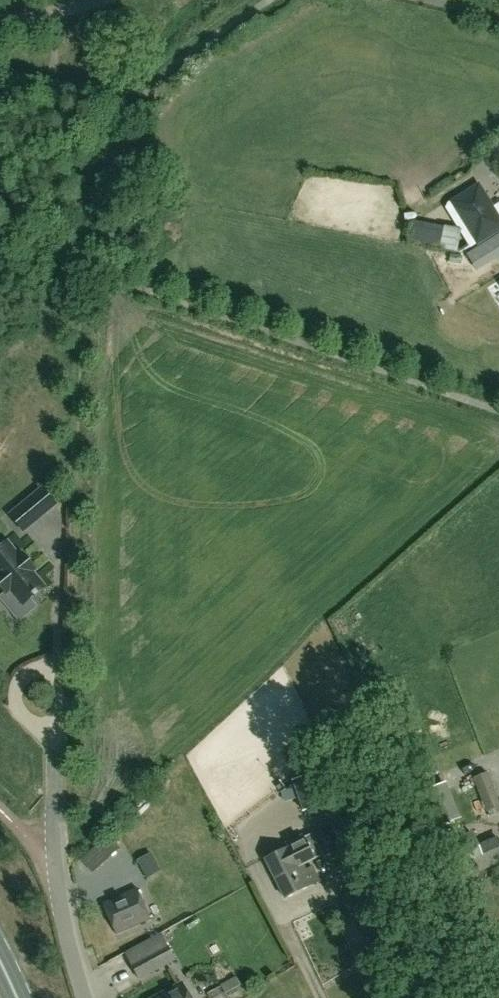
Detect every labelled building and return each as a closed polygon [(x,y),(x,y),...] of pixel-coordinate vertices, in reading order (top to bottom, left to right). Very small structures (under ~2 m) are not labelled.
[(498,229),(498,217),(479,185),(451,202),(477,243),(498,229)] [(467,254),(476,269),(498,255),(498,234),(467,254)] [(24,531),(55,505),(41,488),(10,514),(24,531)] [(7,541),(0,547),(0,585),(6,593),(9,590),(22,605),(33,595),(35,597),(38,595),(36,593),(44,586),(32,572),(35,569),(26,558),(23,561),(7,541)] [(329,802),(318,771),(292,780),(303,811),(329,802)] [(488,816),(498,812),(498,800),(488,771),(473,776),(477,787),(488,816)] [(437,826),(460,817),(446,783),(424,792),(437,826)] [(322,855),(350,841),(339,821),(312,835),(322,855)] [(459,879),(488,867),(478,844),(473,831),(444,843),(459,879)] [(302,865),(315,859),(304,835),(290,842),(292,845),(266,858),(276,878),(302,865)] [(334,880),(347,873),(346,869),(351,867),(342,848),(336,851),(323,857),(334,880)] [(146,862),(153,877),(165,871),(158,856),(146,862)] [(305,871),(302,865),(276,878),(286,899),(320,882),(313,867),(305,871)] [(116,933),(151,917),(137,888),(102,904),(116,933)] [(139,980),(176,960),(161,932),(124,952),(139,980)] [(236,976),(221,984),(226,992),(240,984),(236,976)] [(181,984),(154,997),(189,997),(181,984)]
